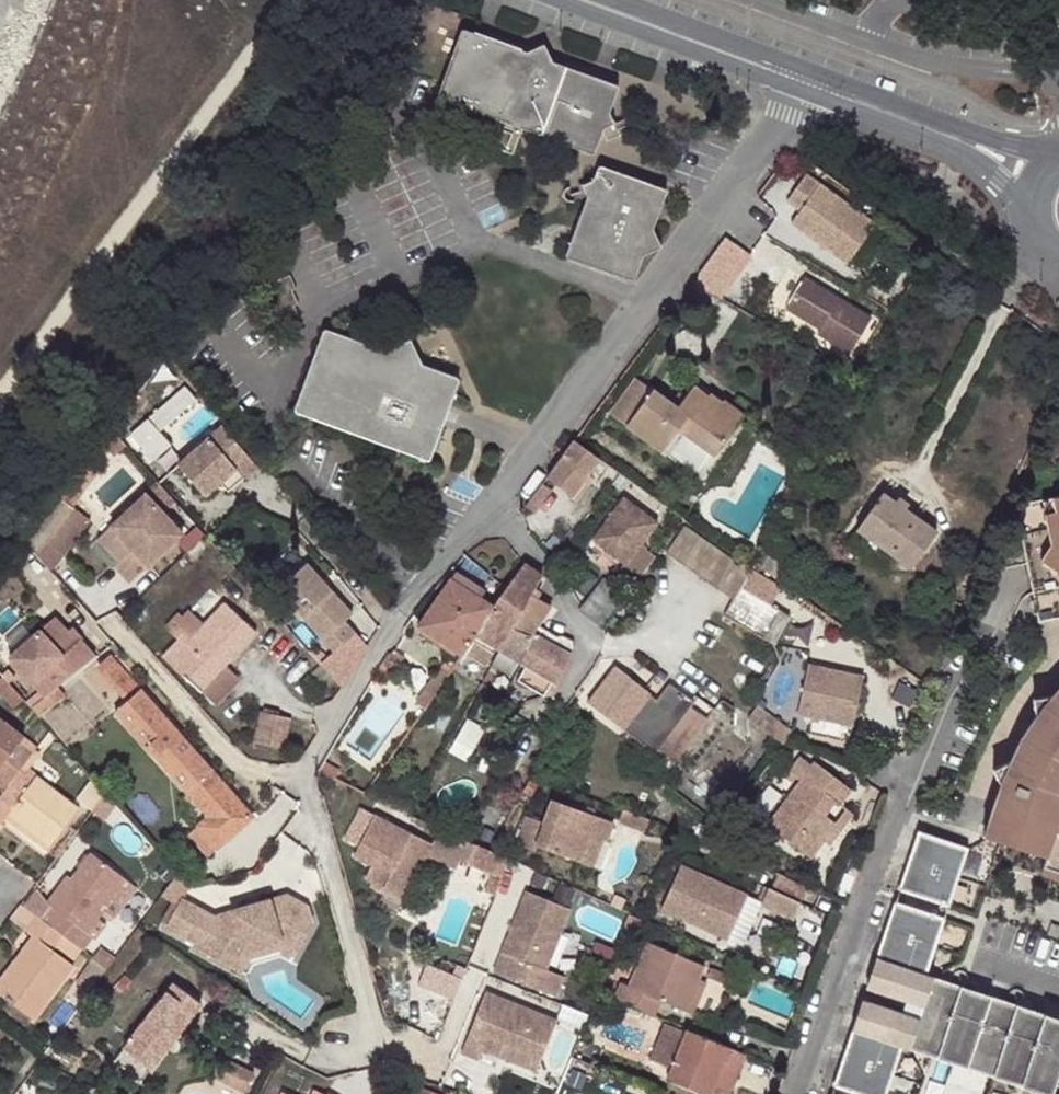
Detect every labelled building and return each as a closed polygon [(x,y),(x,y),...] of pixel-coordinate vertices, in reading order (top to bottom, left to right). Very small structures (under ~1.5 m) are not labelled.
[(437,91),(495,114),(520,123),(591,150),(599,129),(607,106),(615,81),(551,56),(544,43),(532,49),(462,23),(437,91)] [(607,106),(599,129),(606,137),(621,130),(618,127),(617,124),(616,121),(607,106)] [(621,130),(624,131),(627,131),(630,130),(632,128),(634,126),(635,123),(635,120),(634,118),(632,115),(629,114),(627,113),(624,113),(621,114),(619,116),(617,118),(616,121),(617,124),(618,127),(621,130)] [(508,127),(518,131),(520,123),(495,114),(493,122),(500,124),(508,127)] [(650,227),(665,187),(596,161),(590,179),(583,199),(564,252),(631,278),(640,254),(658,246),(650,227)] [(846,263),(874,224),(804,173),(785,200),(798,210),(789,222),(846,263)] [(575,197),(575,200),(583,199),(590,179),(566,188),(568,188),(571,189),(573,192),(575,194),(575,197)] [(568,188),(566,188),(563,188),(560,190),(558,192),(557,194),(556,197),(557,200),(558,203),(560,205),(563,206),(566,207),(569,206),(571,205),(574,203),(575,200),(575,197),(575,194),(573,192),(571,189),(568,188)] [(725,237),(699,272),(695,285),(719,299),(751,256),(725,237)] [(255,271),(248,266),(241,277),(248,282),(255,271)] [(267,316),(273,329),(300,316),(293,305),(297,301),(291,289),(294,286),(287,273),(265,284),(271,296),(266,300),(272,312),(267,316)] [(848,353),(869,318),(803,277),(784,308),(819,329),(816,333),(848,353)] [(719,299),(695,285),(690,299),(708,312),(719,299)] [(408,345),(395,351),(324,326),(295,410),(431,459),(461,375),(460,374),(414,358),(408,345)] [(678,406),(637,376),(611,411),(664,448),(678,427),(684,431),(714,453),(748,404),(736,395),(729,404),(724,400),(721,403),(710,395),(707,398),(693,387),(678,406)] [(151,459),(169,443),(158,430),(195,397),(184,386),(129,434),(151,459)] [(684,431),(678,427),(664,448),(669,452),(684,431)] [(208,437),(177,465),(204,495),(219,481),(248,455),(230,435),(218,447),(208,437)] [(570,498),(598,459),(573,441),(543,479),(570,498)] [(248,455),(219,481),(227,491),(256,465),(248,455)] [(532,513),(546,492),(538,486),(523,507),(532,513)] [(132,549),(120,561),(115,565),(130,581),(181,533),(143,493),(110,525),(132,549)] [(1057,496),(1040,500),(1049,543),(1040,560),(1056,571),(1058,588),(1058,493),(1057,496)] [(881,494),(856,529),(892,553),(911,567),(935,532),(881,494)] [(620,568),(636,580),(655,556),(640,545),(657,523),(623,497),(592,538),(624,563),(620,568)] [(89,519),(71,506),(45,541),(63,554),(89,519)] [(132,549),(110,525),(97,537),(120,561),(132,549)] [(739,564),(686,526),(667,552),(721,590),(739,564)] [(495,605),(465,649),(485,661),(495,646),(498,647),(534,593),(530,591),(542,573),(526,561),(507,588),(495,605)] [(280,589),(335,651),(356,633),(345,621),(354,614),(309,563),(280,589)] [(446,667),(441,664),(433,676),(442,682),(465,649),(495,605),(480,597),(486,587),(457,570),(418,625),(457,651),(446,667)] [(960,583),(969,586),(974,574),(965,570),(960,583)] [(625,594),(603,577),(579,610),(601,626),(625,594)] [(764,638),(780,611),(739,587),(723,615),(764,638)] [(517,660),(535,623),(547,604),(534,593),(498,647),(517,660)] [(164,654),(194,681),(209,665),(208,663),(214,656),(222,664),(254,630),(225,602),(191,638),(185,632),(164,654)] [(788,616),(780,611),(764,638),(773,643),(788,616)] [(535,623),(517,660),(525,665),(516,679),(540,694),(545,687),(553,689),(569,653),(570,639),(563,635),(557,636),(535,623)] [(104,646),(84,624),(75,632),(94,654),(104,646)] [(218,848),(253,817),(105,651),(93,661),(126,699),(114,710),(206,814),(195,823),(197,825),(215,846),(218,848)] [(200,687),(222,664),(214,656),(208,663),(209,665),(194,681),(200,687)] [(851,723),(862,673),(806,661),(796,711),(851,723)] [(638,751),(648,758),(654,751),(689,703),(691,700),(667,683),(654,698),(649,693),(649,689),(615,664),(587,701),(644,743),(638,751)] [(12,707),(23,697),(4,674),(0,678),(0,693),(12,707)] [(56,683),(30,704),(37,712),(63,692),(56,683)] [(1055,819),(1045,816),(1055,787),(1058,780),(1058,689),(1054,696),(1034,698),(1036,717),(1020,740),(1010,759),(991,768),(1000,784),(984,833),(1045,854),(1040,869),(1058,876),(1058,821),(1055,819)] [(689,703),(654,751),(672,764),(707,716),(689,703)] [(259,711),(252,741),(283,748),(290,717),(259,711)] [(3,790),(7,784),(14,775),(29,755),(16,745),(21,736),(0,721),(0,787),(3,790)] [(34,749),(35,746),(21,736),(16,745),(29,755),(34,749)] [(14,775),(27,783),(33,775),(27,770),(39,753),(34,749),(29,755),(14,775)] [(820,810),(831,797),(836,799),(847,783),(812,755),(763,819),(807,852),(820,835),(832,819),(820,810)] [(33,775),(27,783),(20,792),(7,784),(3,790),(0,794),(0,821),(2,819),(6,813),(51,846),(79,807),(33,775)] [(20,792),(27,783),(14,775),(7,784),(20,792)] [(1058,809),(1058,789),(1055,787),(1045,816),(1055,819),(1058,809)] [(552,798),(544,821),(536,844),(581,860),(591,834),(603,839),(606,840),(613,820),(552,798)] [(825,839),(849,809),(843,805),(832,819),(820,835),(825,839)] [(493,894),(508,858),(438,827),(431,842),(360,807),(344,838),(359,845),(354,856),(365,862),(370,852),(377,855),(366,878),(388,889),(388,891),(402,898),(426,853),(454,868),(458,860),(490,873),(483,889),(493,894)] [(643,832),(648,819),(622,809),(617,821),(643,832)] [(51,846),(6,813),(2,819),(47,852),(51,846)] [(534,849),(536,844),(544,821),(525,815),(516,843),(534,849)] [(215,846),(197,825),(188,833),(206,854),(215,846)] [(594,864),(603,839),(591,834),(581,860),(594,864)] [(967,850),(920,835),(901,892),(946,907),(967,850)] [(43,919),(82,949),(92,936),(85,931),(102,908),(124,878),(89,852),(69,877),(65,874),(45,901),(52,906),(43,919)] [(732,903),(739,888),(675,859),(656,902),(719,931),(732,903)] [(134,886),(124,878),(102,908),(112,916),(134,886)] [(756,895),(754,899),(786,913),(793,896),(762,881),(756,895)] [(545,969),(562,927),(569,909),(526,890),(494,971),(555,994),(562,975),(545,969)] [(614,892),(609,902),(619,907),(624,897),(614,892)] [(243,898),(244,906),(256,903),(253,895),(243,898)] [(306,908),(282,896),(256,903),(244,906),(213,916),(181,898),(165,926),(197,943),(195,948),(232,967),(241,950),(278,941),(295,950),(310,923),(306,908)] [(25,929),(36,915),(21,903),(10,917),(25,929)] [(749,910),(732,903),(719,931),(736,939),(749,910)] [(895,1011),(864,1001),(835,1087),(858,1093),(885,1093),(901,1045),(904,1045),(913,1017),(916,1007),(926,974),(924,974),(942,920),(896,904),(867,990),(899,1001),(895,1011)] [(638,941),(646,922),(627,914),(620,933),(638,941)] [(36,915),(25,929),(32,935),(0,978),(0,995),(32,1019),(71,965),(51,949),(54,945),(74,959),(82,949),(43,919),(36,915)] [(660,998),(684,1008),(703,962),(645,938),(627,982),(618,978),(611,997),(653,1015),(660,998)] [(611,956),(614,947),(595,939),(591,948),(611,956)] [(278,941),(241,950),(232,967),(295,950),(278,941)] [(117,952),(104,943),(93,957),(106,967),(117,952)] [(89,990),(106,967),(93,957),(76,980),(89,990)] [(692,1011),(706,976),(711,965),(703,962),(684,1008),(692,1011)] [(734,975),(711,965),(706,976),(729,986),(734,975)] [(1024,1071),(1053,1081),(1052,1083),(1058,1083),(1058,1019),(1031,1010),(1014,1004),(1011,1003),(976,991),(962,987),(932,976),(915,1030),(943,1039),(941,1044),(971,1055),(973,1049),(998,1057),(996,1063),(1024,1071)] [(976,991),(979,982),(964,978),(964,980),(962,987),(976,991)] [(201,1002),(173,981),(115,1059),(142,1081),(201,1002)] [(482,1048),(498,1055),(504,1041),(540,1056),(555,1020),(485,991),(462,1050),(478,1057),(482,1048)] [(1018,1003),(1014,1004),(1031,1010),(1034,1000),(1024,996),(1023,999),(1020,1002),(1018,1003)] [(684,1030),(664,1022),(650,1058),(670,1066),(684,1030)] [(685,1028),(684,1030),(670,1066),(665,1077),(707,1093),(709,1093),(722,1063),(738,1070),(745,1053),(685,1028)] [(943,1039),(915,1030),(909,1047),(937,1056),(941,1044),(943,1039)] [(535,1070),(540,1056),(504,1041),(498,1055),(535,1070)] [(971,1055),(941,1044),(937,1056),(967,1067),(971,1055)] [(973,1049),(971,1055),(967,1067),(992,1075),(996,1063),(998,1057),(973,1049)] [(709,1093),(728,1093),(738,1070),(722,1063),(709,1093)] [(1024,1071),(996,1063),(992,1075),(1020,1084),(1024,1071)] [(1052,1083),(1053,1081),(1024,1071),(1020,1084),(1049,1093),(1052,1083)]
